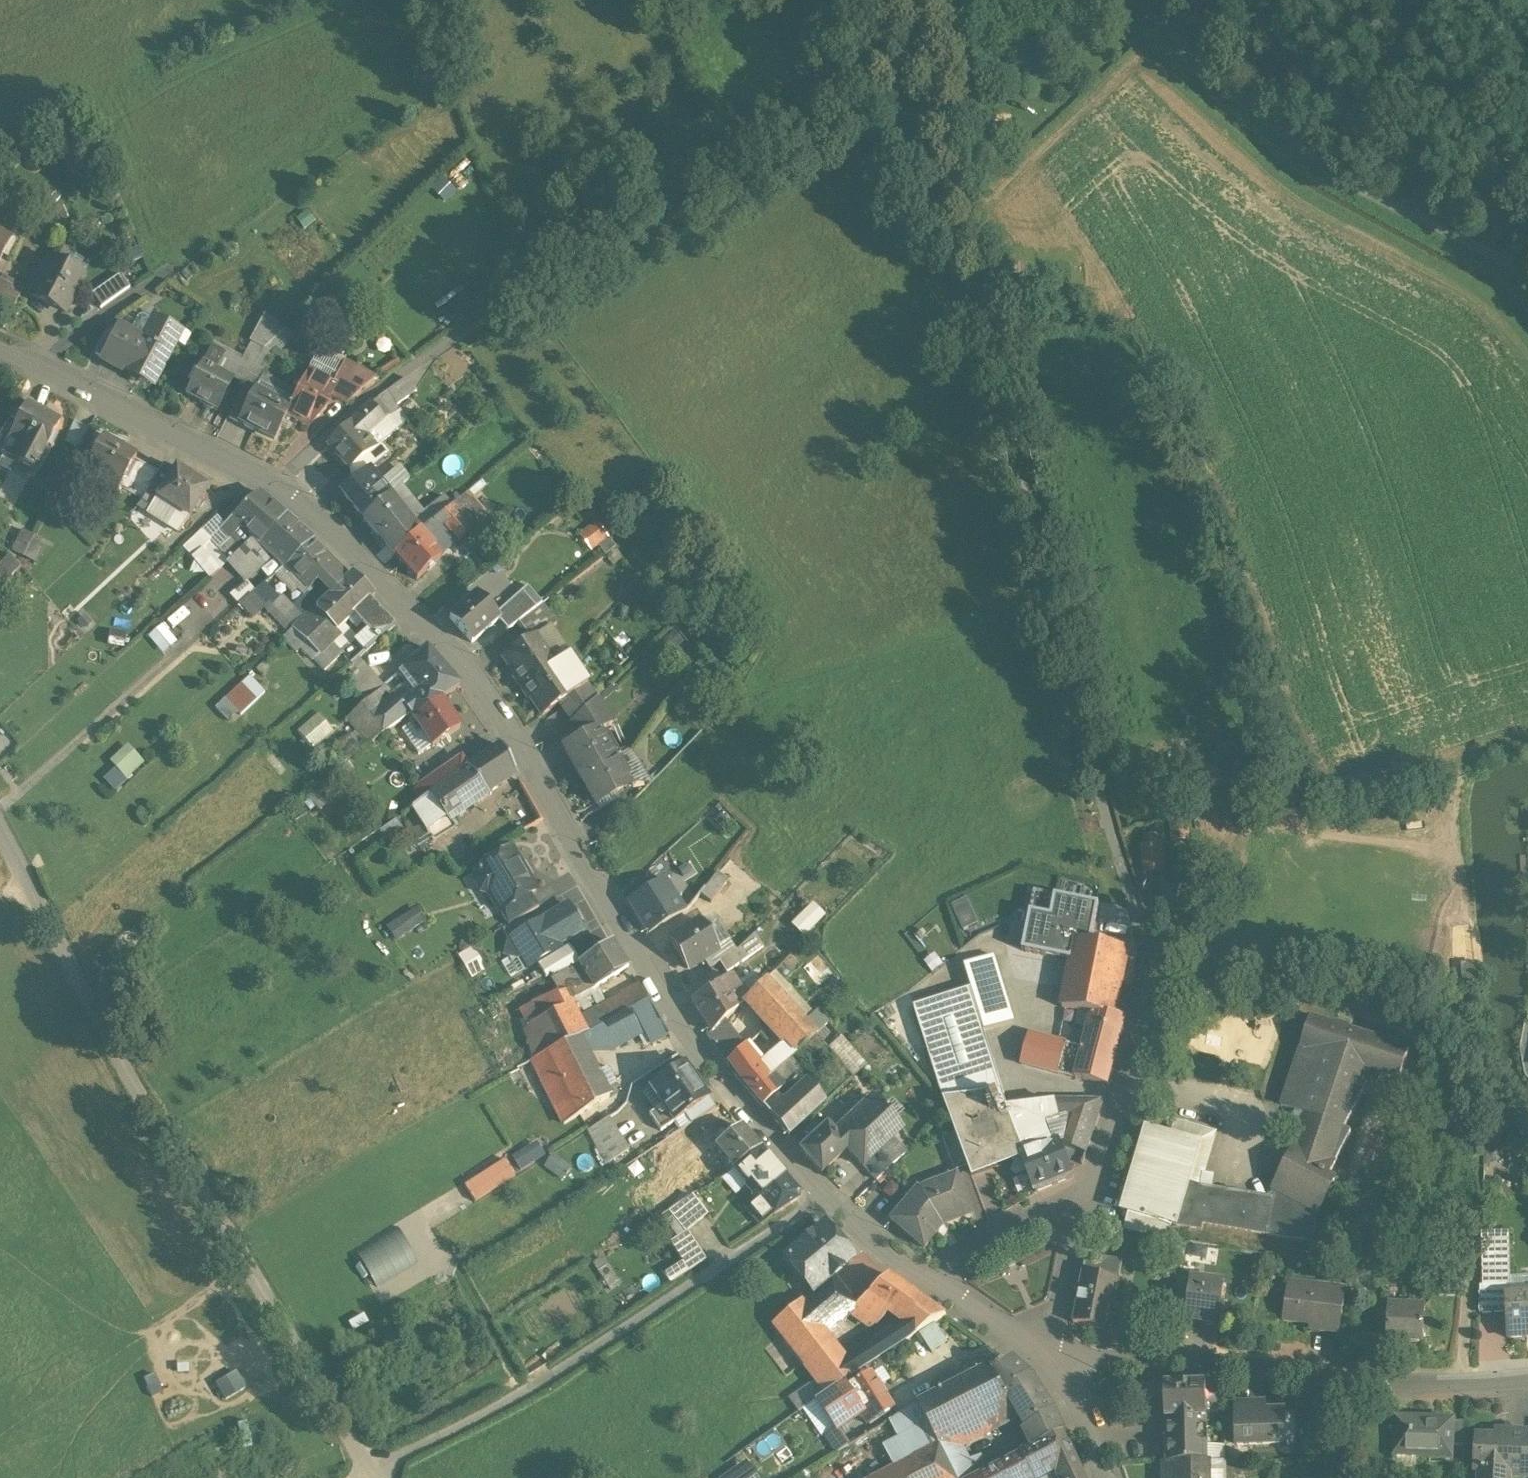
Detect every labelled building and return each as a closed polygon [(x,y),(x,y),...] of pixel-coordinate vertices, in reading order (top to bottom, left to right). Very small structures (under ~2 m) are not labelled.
[(0,233),(0,259),(11,239),(0,233)] [(81,278),(49,262),(31,297),(63,313),(81,278)] [(119,275),(90,296),(99,309),(128,288),(119,275)] [(0,283),(0,313),(8,317),(20,293),(0,283)] [(266,350),(285,327),(263,312),(249,340),(266,350)] [(142,343),(118,331),(104,359),(142,379),(145,373),(154,378),(178,334),(153,321),(142,343)] [(261,350),(251,344),(240,362),(252,368),(261,350)] [(240,362),(210,347),(201,364),(232,380),(243,385),(252,368),(240,362)] [(252,368),(243,385),(254,391),(254,390),(262,376),(262,375),(271,355),(261,350),(252,368)] [(232,380),(201,364),(186,395),(216,410),(232,380)] [(332,385),(307,372),(296,394),(297,394),(289,408),(286,414),(309,426),(325,409),(323,407),(329,395),(346,404),(373,379),(344,364),(332,385)] [(262,375),(262,376),(254,390),(289,408),(296,394),(262,375)] [(405,378),(385,392),(395,406),(415,391),(405,378)] [(243,385),(227,417),(238,422),(254,391),(243,385)] [(289,408),(254,390),(254,391),(238,422),(273,440),(286,414),(289,408)] [(395,406),(385,392),(370,404),(383,419),(365,434),(375,447),(378,445),(400,426),(415,415),(408,405),(398,412),(394,406),(395,406)] [(32,401),(18,394),(6,417),(16,422),(25,406),(29,408),(32,401)] [(351,420),(326,444),(347,469),(349,467),(375,447),(365,434),(383,419),(370,404),(351,420)] [(29,408),(25,406),(16,422),(8,438),(23,445),(42,455),(59,423),(29,408)] [(89,430),(73,421),(62,443),(78,451),(89,430)] [(8,438),(0,453),(0,454),(14,462),(14,461),(23,445),(8,438)] [(135,456),(101,438),(98,444),(93,441),(87,452),(92,455),(84,470),(118,488),(134,459),(135,456)] [(42,455),(23,445),(14,461),(14,462),(33,471),(42,455)] [(375,447),(349,467),(357,477),(367,469),(368,470),(386,455),(378,445),(375,447)] [(157,472),(134,459),(118,488),(141,501),(149,486),(148,486),(148,485),(157,472)] [(174,469),(163,462),(157,472),(148,485),(160,492),(174,469)] [(397,468),(378,483),(389,496),(407,481),(397,468)] [(206,488),(174,469),(160,492),(155,499),(176,512),(172,519),(184,526),(206,488)] [(357,477),(339,491),(361,519),(389,496),(378,483),(368,470),(367,469),(357,477)] [(285,515),(258,492),(220,529),(229,538),(241,528),(252,539),(258,544),(285,515)] [(418,533),(389,496),(361,519),(377,538),(377,537),(393,555),(418,533)] [(451,507),(450,507),(435,519),(434,520),(440,528),(455,544),(483,518),(464,496),(451,507)] [(443,498),(427,510),(435,519),(450,507),(451,507),(443,498)] [(313,539),(285,515),(258,544),(271,556),(284,568),(286,566),(311,541),(313,539)] [(418,533),(393,555),(406,569),(406,571),(406,573),(409,576),(411,577),(412,576),(415,580),(440,557),(426,541),(440,528),(434,520),(418,533)] [(607,521),(587,529),(595,548),(615,540),(607,521)] [(229,538),(217,549),(201,530),(182,548),(192,559),(200,551),(218,571),(227,562),(241,550),(229,538)] [(32,538),(21,532),(12,551),(22,558),(32,538)] [(258,544),(252,539),(241,550),(227,562),(243,580),(256,567),(258,568),(271,556),(258,544)] [(347,578),(311,541),(286,566),(309,589),(317,581),(330,594),(347,578)] [(0,550),(0,565),(4,569),(17,558),(12,551),(6,545),(0,550)] [(613,547),(605,554),(612,563),(621,556),(613,547)] [(373,596),(351,574),(347,578),(330,594),(330,595),(315,609),(312,610),(335,632),(353,615),(368,632),(384,617),(368,601),(373,596)] [(640,581),(631,589),(638,598),(647,590),(640,581)] [(246,582),(229,596),(237,606),(254,592),(246,582)] [(520,591),(493,615),(497,619),(507,630),(535,608),(520,591)] [(475,594),(449,618),(470,643),(497,619),(493,615),(475,594)] [(302,619),(281,597),(265,611),(287,634),(302,619)] [(335,632),(312,610),(311,611),(302,619),(287,634),(282,639),(296,653),(300,649),(312,661),(313,660),(323,671),(342,654),(331,642),(339,635),(335,632)] [(384,617),(368,632),(374,638),(373,639),(376,642),(393,628),(384,617)] [(159,623),(144,634),(159,654),(174,643),(159,623)] [(547,627),(502,657),(514,675),(512,676),(519,687),(566,656),(547,627)] [(459,686),(425,649),(425,648),(396,673),(413,695),(424,710),(439,699),(459,686)] [(566,656),(519,687),(527,699),(529,698),(541,715),(565,699),(586,684),(566,656)] [(365,667),(346,684),(363,703),(382,686),(365,667)] [(264,693),(249,678),(241,685),(256,701),(264,693)] [(586,684),(565,699),(576,715),(595,698),(586,684)] [(240,685),(224,700),(237,714),(240,716),(256,701),(241,685),(240,685)] [(363,703),(344,720),(355,732),(326,755),(337,768),(338,768),(345,762),(345,761),(408,716),(411,719),(424,710),(413,695),(399,705),(382,686),(363,703)] [(576,715),(569,722),(579,739),(597,729),(598,731),(611,723),(595,698),(576,715)] [(424,710),(411,719),(430,747),(459,727),(439,699),(424,710)] [(237,714),(224,700),(215,709),(227,722),(237,714)] [(315,713),(294,734),(311,751),(332,729),(315,713)] [(579,739),(562,749),(578,776),(613,757),(598,731),(597,729),(579,739)] [(500,746),(467,768),(484,792),(514,772),(500,746)] [(125,748),(107,766),(125,785),(144,766),(125,748)] [(613,757),(578,776),(594,804),(613,793),(628,784),(621,772),(613,757)] [(460,758),(428,779),(435,789),(466,768),(460,758)] [(345,762),(338,768),(342,773),(349,767),(345,762)] [(648,785),(635,764),(621,772),(628,784),(613,793),(622,810),(648,785)] [(435,789),(433,791),(451,820),(451,819),(486,795),(484,792),(467,768),(466,768),(435,789)] [(428,779),(412,791),(420,801),(433,791),(435,789),(428,779)] [(451,820),(433,791),(420,801),(409,808),(422,828),(431,843),(456,827),(451,819),(451,820)] [(1183,820),(1172,821),(1173,839),(1185,838),(1183,820)] [(1155,835),(1145,836),(1146,846),(1156,845),(1155,835)] [(1146,846),(1142,846),(1144,870),(1162,868),(1160,845),(1156,845),(1146,846)] [(669,847),(649,867),(658,877),(679,857),(669,847)] [(510,850),(474,871),(476,876),(474,882),(480,892),(487,893),(498,912),(529,894),(534,891),(510,850)] [(691,874),(672,888),(686,909),(689,907),(699,894),(710,880),(696,868),(690,873),(691,874)] [(728,880),(717,872),(710,880),(699,894),(710,902),(728,880)] [(662,880),(628,901),(648,934),(682,912),(662,880)] [(1179,888),(1163,890),(1164,909),(1180,908),(1179,888)] [(1100,906),(1035,893),(1023,953),(1072,962),(1076,941),(1092,944),(1100,906)] [(529,894),(498,912),(506,926),(537,908),(529,894)] [(794,924),(805,935),(825,915),(814,903),(794,924)] [(508,939),(504,954),(518,957),(524,968),(559,947),(557,944),(575,933),(572,929),(578,925),(566,905),(528,927),(508,939)] [(416,906),(386,926),(397,942),(427,922),(416,906)] [(522,917),(502,929),(508,939),(528,927),(522,917)] [(700,921),(669,941),(686,968),(701,959),(702,960),(713,954),(712,952),(717,949),(700,921)] [(739,949),(745,959),(764,946),(755,933),(739,949)] [(1092,944),(1076,941),(1072,962),(1062,1009),(1093,1015),(1113,1019),(1113,1017),(1126,951),(1092,944)] [(611,942),(600,950),(579,963),(595,987),(627,968),(611,942)] [(536,963),(543,975),(576,958),(570,946),(536,963)] [(738,948),(718,962),(725,973),(745,959),(739,949),(738,948)] [(473,951),(458,959),(470,980),(484,972),(473,951)] [(1013,1024),(992,957),(964,967),(971,989),(984,1032),(1013,1024)] [(579,963),(549,977),(556,989),(559,994),(584,984),(588,991),(595,987),(579,963)] [(728,976),(690,1000),(710,1032),(710,1033),(724,1021),(737,1008),(729,996),(737,990),(728,976)] [(781,997),(765,980),(745,1000),(769,1026),(790,1007),(781,997)] [(637,984),(603,1004),(611,1019),(648,999),(637,984)] [(556,989),(518,1007),(534,1042),(526,1044),(534,1059),(566,1043),(558,1027),(571,1020),(559,994),(556,989)] [(971,989),(913,1008),(943,1101),(1001,1094),(1002,1096),(1003,1095),(983,1032),(984,1032),(971,989)] [(799,1005),(787,991),(781,997),(790,1007),(793,1010),(799,1005)] [(611,1019),(596,1027),(607,1047),(621,1040),(623,1042),(662,1022),(648,999),(611,1019)] [(571,1020),(558,1027),(566,1043),(577,1037),(596,1027),(611,1019),(603,1004),(571,1020)] [(793,1010),(790,1007),(769,1026),(786,1044),(795,1054),(796,1054),(795,1053),(816,1035),(815,1035),(804,1022),(793,1010)] [(827,1024),(815,1012),(804,1022),(815,1035),(827,1024)] [(1113,1019),(1093,1015),(1090,1030),(1087,1042),(1085,1050),(1092,1052),(1083,1081),(1107,1087),(1125,1019),(1113,1017),(1113,1019)] [(1200,1186),(1184,1181),(1171,1225),(1201,1231),(1202,1225),(1312,1245),(1317,1213),(1334,1182),(1326,1178),(1350,1134),(1343,1130),(1366,1086),(1376,1087),(1381,1077),(1399,1083),(1408,1052),(1348,1032),(1349,1030),(1334,1025),(1333,1027),(1310,1019),(1280,1108),(1305,1116),(1289,1164),(1271,1198),(1200,1186)] [(724,1021),(710,1033),(710,1032),(706,1035),(727,1063),(744,1047),(724,1021)] [(596,1027),(577,1037),(585,1051),(607,1047),(596,1027)] [(1090,1030),(1085,1029),(1082,1040),(1087,1042),(1090,1030)] [(816,1035),(795,1053),(796,1054),(803,1063),(824,1045),(816,1035)] [(1085,1050),(1029,1036),(1021,1065),(1083,1081),(1092,1052),(1085,1050)] [(534,1059),(530,1061),(553,1104),(586,1088),(583,1082),(587,1080),(582,1069),(591,1063),(585,1051),(577,1037),(566,1043),(534,1059)] [(865,1066),(839,1038),(828,1049),(853,1077),(865,1066)] [(534,1059),(526,1044),(517,1048),(524,1063),(530,1061),(534,1059)] [(760,1066),(744,1047),(727,1063),(740,1081),(761,1105),(774,1094),(763,1082),(773,1073),(795,1054),(786,1044),(760,1066)] [(607,1066),(596,1072),(591,1063),(582,1069),(587,1080),(583,1082),(586,1088),(553,1104),(564,1123),(608,1097),(604,1088),(615,1082),(607,1066)] [(684,1064),(649,1087),(661,1106),(649,1114),(660,1130),(684,1114),(708,1098),(684,1064)] [(784,1085),(773,1073),(763,1082),(774,1094),(784,1085)] [(782,1105),(770,1115),(787,1135),(832,1096),(815,1078),(807,1085),(806,1084),(782,1105)] [(774,1094),(761,1105),(770,1115),(782,1105),(774,1094)] [(1102,1103),(1100,1101),(1054,1101),(1054,1103),(1006,1109),(1002,1096),(1001,1094),(943,1101),(955,1134),(967,1167),(970,1174),(1010,1160),(1020,1156),(1057,1143),(1058,1145),(1085,1154),(1102,1103)] [(708,1098),(684,1114),(691,1123),(714,1108),(708,1098)] [(876,1100),(837,1136),(847,1148),(846,1148),(862,1166),(902,1129),(876,1100)] [(628,1149),(608,1117),(587,1130),(605,1164),(628,1149)] [(1216,1133),(1175,1121),(1170,1137),(1195,1144),(1184,1181),(1200,1186),(1216,1133)] [(826,1124),(800,1149),(821,1172),(822,1171),(832,1161),(846,1148),(847,1148),(837,1136),(826,1124)] [(739,1126),(714,1146),(727,1161),(722,1165),(715,1164),(704,1172),(712,1183),(713,1183),(732,1169),(759,1149),(739,1126)] [(902,1129),(862,1166),(875,1180),(915,1143),(902,1129)] [(1170,1137),(1146,1130),(1121,1211),(1128,1213),(1123,1229),(1166,1242),(1171,1225),(1184,1181),(1195,1144),(1170,1137)] [(955,1134),(942,1139),(953,1171),(967,1167),(955,1134)] [(528,1169),(551,1152),(542,1140),(519,1156),(528,1169)] [(1057,1143),(1020,1156),(1033,1189),(1035,1193),(1071,1179),(1058,1145),(1057,1143)] [(759,1149),(732,1169),(746,1185),(748,1183),(761,1197),(783,1176),(759,1149)] [(558,1155),(550,1165),(566,1177),(574,1166),(558,1155)] [(1033,1189),(1020,1156),(1010,1160),(1011,1162),(1012,1165),(1010,1170),(1011,1175),(1016,1177),(1023,1193),(1033,1189)] [(838,1168),(832,1161),(822,1171),(827,1177),(838,1168)] [(648,1223),(680,1202),(674,1193),(658,1170),(627,1191),(648,1223)] [(704,1172),(695,1179),(695,1178),(674,1193),(680,1202),(691,1194),(712,1183),(704,1172)] [(783,1176),(761,1197),(754,1202),(753,1200),(745,1207),(759,1224),(796,1199),(798,1185),(787,1173),(783,1176)] [(957,1178),(917,1193),(914,1191),(890,1219),(923,1247),(942,1225),(971,1214),(957,1178)] [(439,1224),(482,1203),(473,1186),(431,1208),(439,1224)] [(707,1214),(691,1194),(680,1202),(696,1223),(707,1214)] [(696,1223),(680,1202),(668,1210),(685,1232),(696,1223)] [(824,1224),(784,1257),(812,1290),(830,1275),(851,1257),(824,1224)] [(1509,1282),(1507,1236),(1481,1236),(1479,1283),(1479,1285),(1506,1283),(1509,1282)] [(1123,1263),(1086,1256),(1073,1322),(1109,1330),(1123,1263)] [(926,1300),(888,1274),(855,1304),(848,1311),(865,1323),(869,1317),(876,1324),(888,1312),(906,1325),(926,1300)] [(855,1304),(830,1275),(812,1290),(800,1300),(824,1331),(848,1311),(855,1304)] [(1224,1284),(1191,1280),(1186,1322),(1219,1326),(1224,1284)] [(1345,1290),(1288,1282),(1283,1321),(1310,1325),(1309,1329),(1339,1334),(1345,1290)] [(1506,1283),(1479,1285),(1478,1312),(1505,1311),(1504,1295),(1506,1295),(1506,1283)] [(1506,1295),(1504,1295),(1505,1311),(1507,1337),(1526,1336),(1526,1332),(1527,1332),(1527,1294),(1506,1295)] [(846,1360),(832,1342),(824,1331),(800,1300),(772,1323),(805,1365),(816,1380),(846,1360)] [(906,1325),(888,1336),(880,1338),(846,1360),(816,1380),(812,1382),(789,1398),(798,1411),(837,1384),(945,1314),(926,1300),(906,1325)] [(1424,1306),(1388,1305),(1388,1312),(1382,1312),(1382,1322),(1387,1322),(1387,1338),(1407,1339),(1407,1340),(1418,1341),(1418,1340),(1422,1340),(1424,1306)] [(1029,1375),(1009,1359),(991,1371),(988,1366),(987,1366),(975,1372),(979,1382),(978,1386),(994,1417),(1012,1408),(1035,1445),(1061,1432),(1051,1411),(1029,1375)] [(955,1366),(934,1377),(940,1390),(961,1379),(955,1366)] [(227,1399),(251,1390),(243,1370),(220,1379),(227,1399)] [(893,1408),(870,1371),(846,1387),(864,1415),(869,1423),(893,1408)] [(940,1390),(916,1402),(887,1420),(897,1441),(882,1449),(893,1469),(940,1445),(935,1434),(957,1423),(962,1433),(994,1417),(978,1386),(979,1382),(975,1372),(961,1379),(940,1390)] [(843,1383),(815,1402),(832,1429),(835,1434),(839,1431),(860,1418),(864,1415),(846,1387),(843,1383)] [(1206,1419),(1205,1385),(1164,1385),(1148,1386),(1148,1400),(1164,1400),(1165,1420),(1206,1419)] [(1251,1403),(1251,1404),(1235,1404),(1236,1446),(1276,1445),(1276,1431),(1284,1430),(1283,1412),(1263,1412),(1263,1403),(1251,1403)] [(1453,1419),(1394,1417),(1392,1455),(1451,1458),(1452,1444),(1453,1420),(1453,1419)] [(1206,1419),(1165,1420),(1166,1463),(1207,1463),(1206,1419)] [(1465,1421),(1453,1420),(1452,1444),(1464,1445),(1465,1421)] [(892,1469),(875,1477),(971,1477),(976,1475),(969,1460),(962,1433),(957,1423),(935,1434),(940,1445),(893,1469),(892,1469)] [(835,1455),(849,1446),(839,1431),(835,1434),(832,1429),(822,1435),(835,1455)] [(1021,1453),(1031,1474),(1033,1477),(1038,1477),(1056,1468),(1060,1477),(1082,1477),(1084,1477),(1062,1431),(1061,1432),(1035,1445),(1021,1453)] [(1502,1432),(1501,1438),(1476,1437),(1475,1469),(1480,1469),(1479,1477),(1507,1477),(1507,1474),(1526,1475),(1527,1437),(1527,1433),(1502,1432)] [(971,1477),(1025,1477),(1031,1474),(1021,1453),(1003,1462),(986,1470),(976,1475),(971,1477)] [(998,1453),(981,1461),(986,1470),(1003,1462),(998,1453)] [(978,1455),(969,1460),(976,1475),(986,1470),(981,1461),(978,1455)] [(1164,1464),(1164,1477),(1209,1477),(1209,1463),(1207,1463),(1166,1463),(1164,1464)] [(744,1464),(723,1477),(754,1477),(744,1464)]
